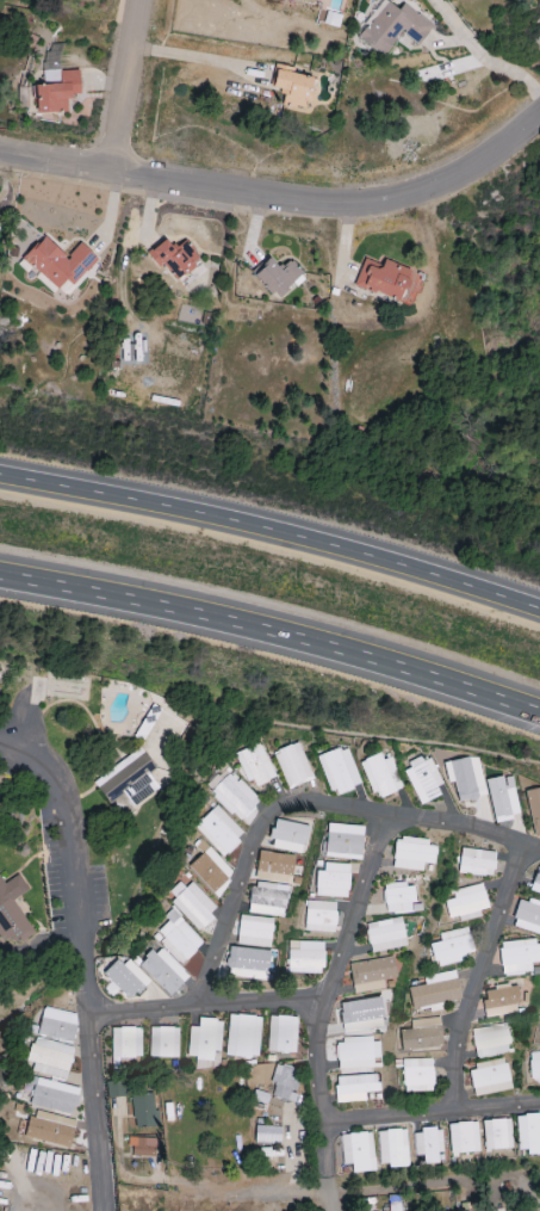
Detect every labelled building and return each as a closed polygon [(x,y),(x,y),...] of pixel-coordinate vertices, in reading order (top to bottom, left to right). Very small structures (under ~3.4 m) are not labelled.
[(386,58),(403,34),(420,45),(434,24),(404,4),(400,10),(386,0),(385,0),(358,39),(386,58)] [(38,113),(67,113),(67,97),(81,97),(80,71),(62,71),(61,45),(44,45),(46,86),(37,86),(38,113)] [(313,77),(294,74),(295,68),(276,64),(271,87),(285,90),(281,105),(306,111),(313,77)] [(98,260),(82,243),(67,258),(45,236),(24,258),(58,291),(68,281),(73,286),(98,260)] [(202,263),(187,241),(174,250),(168,240),(149,253),(159,268),(165,264),(177,280),(202,263)] [(385,260),(383,265),(365,258),(355,285),(408,305),(420,273),(385,260)] [(256,271),(275,298),(305,277),(293,260),(280,269),(273,259),(256,271)] [(251,789),(275,778),(260,743),(236,753),(251,789)] [(274,751),(285,789),(312,781),(300,743),(274,751)] [(318,757),(332,796),(360,786),(346,747),(318,757)] [(93,781),(108,804),(124,793),(133,807),(158,789),(147,773),(154,768),(140,749),(93,781)] [(383,760),(381,754),(361,760),(374,799),(402,790),(391,758),(383,760)] [(431,756),(404,766),(418,805),(441,797),(437,786),(441,785),(431,756)] [(479,756),(445,762),(448,783),(454,782),(457,801),(486,796),(479,756)] [(238,823),(259,803),(231,772),(209,792),(238,823)] [(487,780),(495,822),(520,817),(512,775),(487,780)] [(524,793),(535,838),(539,836),(539,789),(524,793)] [(222,857),(245,835),(216,805),(193,827),(222,857)] [(274,839),(272,850),(305,854),(308,825),(274,820),(271,839),(274,839)] [(363,860),(364,825),(328,824),(327,858),(363,860)] [(423,864),(435,865),(436,842),(395,839),(394,869),(423,871),(423,864)] [(188,868),(214,896),(235,876),(209,848),(188,868)] [(495,875),(496,850),(461,849),(460,874),(495,875)] [(295,854),(258,853),(256,881),(294,883),(295,854)] [(317,871),(316,896),(349,897),(350,863),(325,863),(325,871),(317,871)] [(530,891),(539,895),(539,864),(530,891)] [(6,952),(35,934),(14,899),(30,890),(20,874),(6,883),(0,874),(0,942),(6,952)] [(249,914),(285,918),(288,886),(252,882),(249,914)] [(170,902),(197,931),(218,911),(191,883),(170,902)] [(415,913),(414,884),(384,884),(385,914),(415,913)] [(449,918),(459,916),(460,921),(481,918),(480,910),(488,908),(484,884),(453,890),(455,899),(446,900),(449,918)] [(520,898),(511,927),(539,936),(539,904),(520,898)] [(336,933),(337,902),(306,901),(305,932),(336,933)] [(152,933),(182,964),(203,944),(174,912),(152,933)] [(366,922),(369,952),(405,948),(402,919),(366,922)] [(431,944),(436,967),(465,961),(464,954),(474,952),(468,927),(439,934),(441,942),(431,944)] [(502,976),(532,973),(531,963),(539,962),(539,940),(499,944),(502,976)] [(324,942),(287,942),(287,973),(323,974),(324,942)] [(169,997),(189,977),(159,946),(139,966),(169,997)] [(267,981),(271,952),(229,946),(226,968),(237,969),(236,977),(267,981)] [(150,982),(126,956),(104,975),(111,982),(103,989),(110,997),(119,989),(129,1001),(150,982)] [(385,989),(384,979),(398,977),(394,956),(350,963),(354,994),(385,989)] [(408,989),(413,1010),(462,998),(455,970),(423,978),(424,985),(408,989)] [(483,988),(485,1017),(521,1014),(518,985),(483,988)] [(344,1033),(385,1026),(380,996),(340,1003),(344,1033)] [(39,1035),(74,1042),(79,1014),(44,1007),(39,1035)] [(262,1018),(229,1014),(224,1055),(257,1059),(262,1018)] [(268,1052),(297,1053),(298,1016),(269,1016),(268,1052)] [(444,1047),(441,1017),(410,1020),(411,1029),(399,1030),(401,1051),(444,1047)] [(222,1020),(198,1019),(198,1027),(189,1027),(188,1059),(213,1060),(213,1052),(220,1052),(222,1020)] [(471,1031),(478,1059),(511,1051),(505,1023),(471,1031)] [(111,1028),(111,1058),(141,1058),(140,1027),(111,1028)] [(149,1057),(178,1058),(178,1028),(150,1027),(149,1057)] [(28,1061),(34,1063),(32,1073),(67,1081),(74,1047),(34,1038),(28,1061)] [(381,1058),(380,1038),(337,1040),(338,1069),(373,1068),(373,1058),(381,1058)] [(531,1084),(539,1084),(539,1051),(529,1052),(531,1084)] [(403,1092),(433,1091),(432,1059),(402,1060),(403,1092)] [(513,1090),(507,1060),(468,1068),(474,1097),(513,1090)] [(298,1093),(294,1092),(300,1071),(276,1064),(270,1083),(275,1085),(272,1096),(294,1103),(298,1093)] [(365,1093),(379,1092),(379,1075),(336,1076),(336,1103),(365,1102),(365,1093)] [(81,1088),(37,1078),(30,1105),(74,1115),(81,1088)] [(155,1127),(154,1094),(132,1094),(134,1128),(155,1127)] [(77,1120),(32,1110),(26,1137),(70,1148),(77,1120)] [(526,1150),(526,1155),(539,1155),(539,1122),(539,1115),(515,1115),(517,1150),(526,1150)] [(484,1150),(511,1149),(510,1119),(483,1120),(484,1150)] [(477,1122),(449,1124),(450,1155),(479,1153),(477,1122)] [(255,1143),(280,1144),(281,1127),(256,1126),(255,1143)] [(423,1155),(424,1164),(438,1164),(438,1153),(443,1153),(442,1128),(420,1129),(420,1133),(412,1134),(413,1156),(423,1155)] [(378,1167),(408,1166),(407,1130),(377,1131),(378,1167)] [(352,1173),(374,1172),(372,1133),(341,1134),(342,1165),(351,1165),(352,1173)] [(129,1156),(156,1157),(156,1139),(130,1138),(129,1156)]
